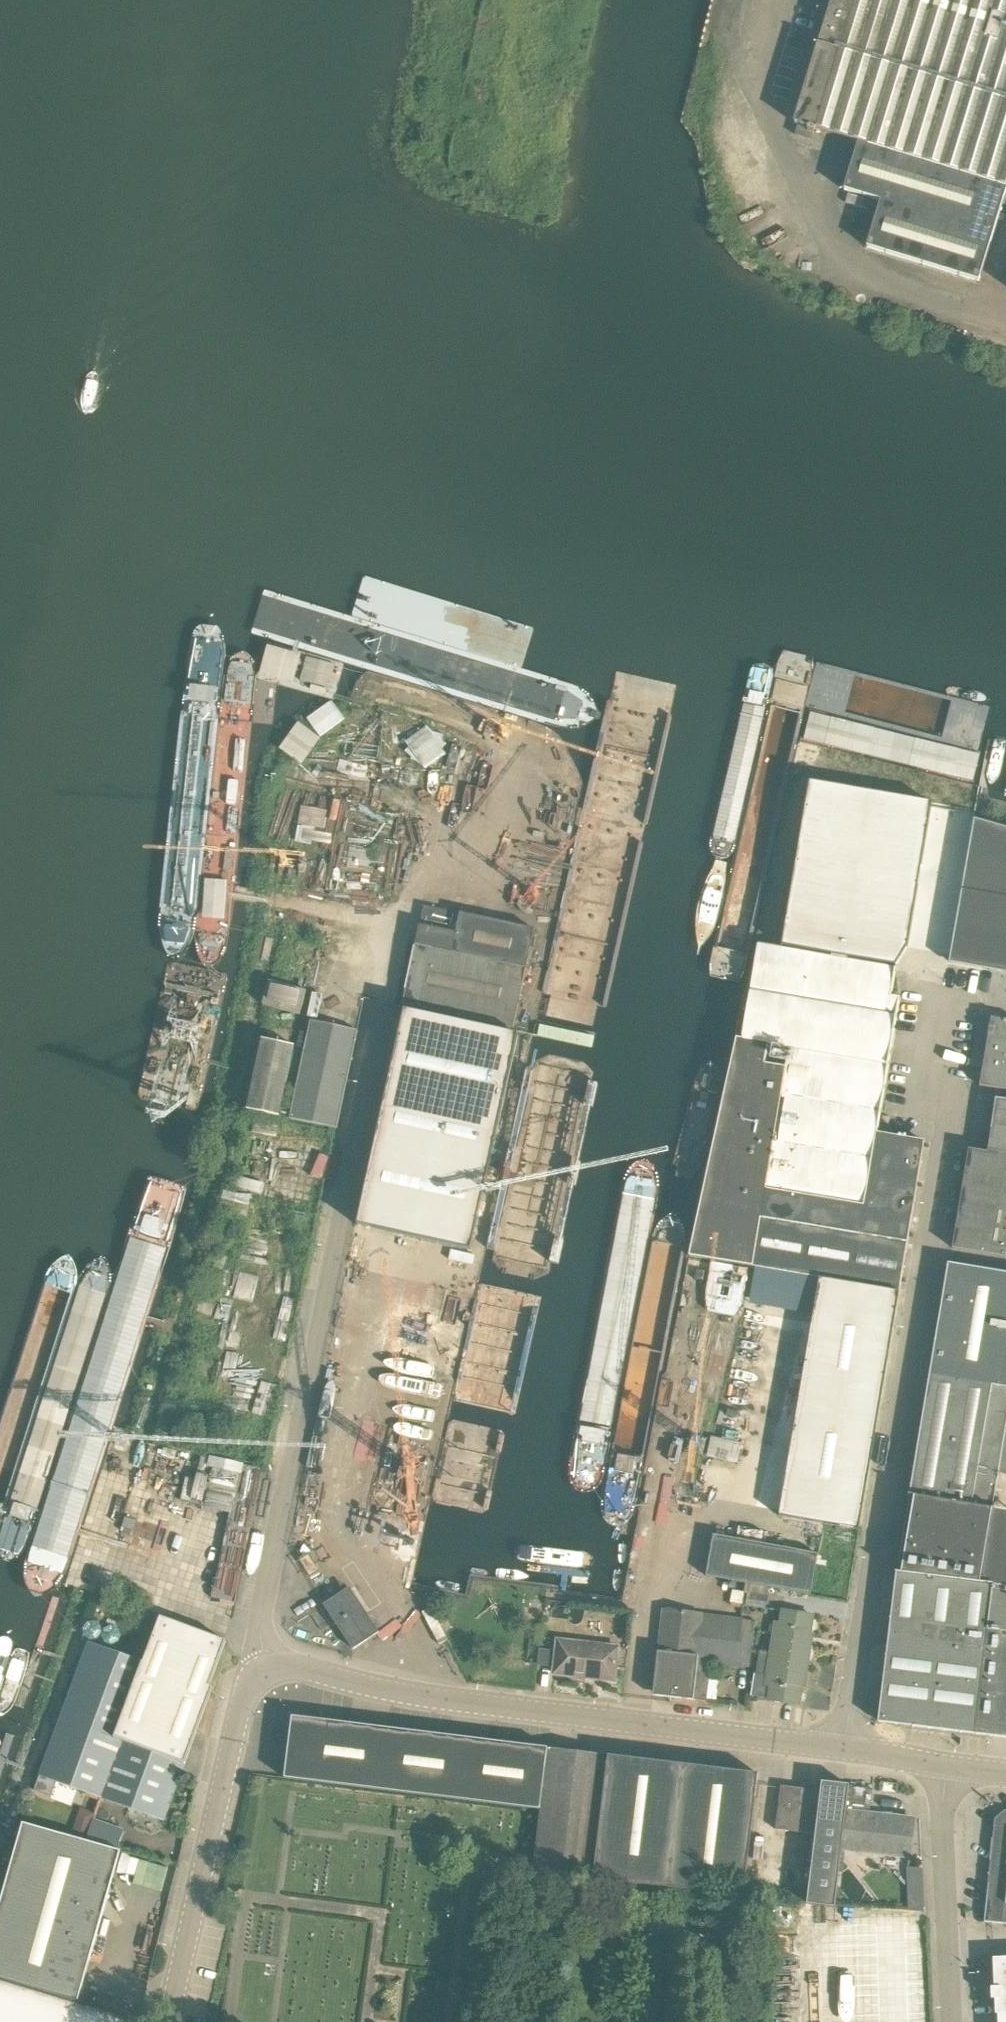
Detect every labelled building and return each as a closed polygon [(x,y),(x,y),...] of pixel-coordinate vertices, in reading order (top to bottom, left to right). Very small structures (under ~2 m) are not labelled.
[(795,125),(797,126),(795,134),(812,139),(814,131),(859,145),(845,192),(882,203),(867,248),(978,281),(1005,192),(1005,0),(834,0),(795,125)] [(324,730),(339,718),(329,705),(314,717),(324,730)] [(416,727),(413,754),(448,758),(451,731),(416,727)] [(891,967),(905,970),(935,812),(812,782),(777,947),(776,947),(891,967)] [(973,819),(968,850),(948,961),(950,962),(950,961),(1005,971),(1005,828),(973,819)] [(403,1005),(514,1028),(535,929),(424,906),(403,1005)] [(890,968),(891,967),(776,947),(777,947),(766,944),(763,944),(762,949),(758,948),(738,1039),(737,1039),(694,1257),(820,1278),(900,1291),(925,1141),(877,1133),(900,998),(892,996),(896,969),(890,968)] [(267,1003),(300,1011),(305,988),(273,980),(267,1003)] [(519,1036),(405,1011),(358,1225),(471,1250),(519,1036)] [(992,1018),(980,1086),(1005,1090),(1005,1020),(992,1018)] [(358,1030),(311,1021),(290,1119),(337,1128),(358,1030)] [(277,1115),(292,1044),(260,1037),(244,1108),(277,1115)] [(997,1099),(988,1152),(969,1149),(953,1248),(1005,1257),(1005,1100),(997,1099)] [(897,1573),(880,1722),(1005,1737),(1005,1587),(994,1586),(980,1584),(1005,1430),(1005,1273),(949,1264),(911,1495),(909,1495),(910,1496),(898,1572),(896,1572),(896,1573),(897,1573)] [(820,1278),(780,1516),(860,1529),(900,1291),(820,1278)] [(200,1352),(198,1366),(210,1368),(212,1354),(200,1352)] [(192,1503),(237,1512),(247,1462),(201,1453),(192,1503)] [(366,1503),(395,1505),(396,1482),(368,1480),(366,1503)] [(820,1556),(715,1536),(707,1576),(745,1584),(770,1588),(813,1597),(820,1556)] [(748,1593),(769,1596),(770,1588),(745,1584),(743,1592),(745,1592),(748,1593)] [(325,1605),(354,1649),(379,1632),(350,1588),(325,1605)] [(766,1610),(769,1596),(748,1593),(745,1606),(766,1610)] [(736,1669),(739,1649),(742,1618),(687,1611),(663,1608),(654,1695),(707,1701),(711,1666),(736,1669)] [(809,1643),(813,1615),(781,1610),(779,1622),(774,1622),(769,1653),(809,1659),(811,1644),(809,1643)] [(210,1686),(226,1641),(161,1617),(144,1662),(90,1642),(35,1791),(53,1797),(58,1783),(164,1822),(213,1687),(210,1686)] [(739,1649),(752,1651),(755,1621),(744,1620),(744,1619),(742,1618),(739,1649)] [(614,1680),(618,1646),(559,1639),(555,1673),(614,1680)] [(553,1650),(539,1649),(537,1665),(551,1666),(553,1650)] [(750,1667),(752,1651),(739,1649),(736,1669),(738,1669),(738,1666),(750,1667)] [(809,1659),(769,1653),(769,1654),(760,1653),(752,1696),(799,1704),(803,1676),(806,1676),(809,1659)] [(541,1810),(548,1748),(488,1740),(487,1742),(469,1740),(470,1739),(468,1738),(468,1740),(450,1737),(450,1736),(388,1728),(388,1730),(370,1727),(370,1726),(369,1726),(369,1727),(358,1726),(349,1724),(350,1723),(313,1719),(303,1718),(292,1726),(288,1757),(285,1778),(541,1810)] [(759,1774),(657,1761),(548,1748),(541,1810),(533,1873),(641,1887),(642,1885),(688,1890),(690,1877),(745,1883),(759,1774)] [(846,1810),(849,1785),(822,1782),(821,1791),(818,1808),(815,1834),(816,1834),(807,1902),(835,1905),(842,1849),(844,1849),(849,1810),(846,1810)] [(849,1810),(844,1849),(909,1856),(908,1868),(909,1868),(912,1840),(909,1840),(912,1818),(869,1813),(870,1806),(871,1806),(873,1788),(850,1786),(850,1785),(849,1785),(846,1810),(849,1810)] [(815,1834),(818,1808),(799,1805),(801,1788),(782,1786),(776,1829),(815,1834)] [(821,1791),(801,1788),(799,1805),(818,1808),(821,1791)] [(1005,1812),(997,1819),(990,1883),(989,1883),(985,1921),(1005,1924),(1005,1812)] [(123,1830),(104,1824),(93,1821),(86,1841),(118,1850),(123,1830)] [(86,1842),(24,1824),(0,1907),(0,1980),(16,1985),(77,2003),(77,2001),(119,1853),(86,1842)] [(141,1859),(135,1881),(162,1889),(168,1866),(141,1859)] [(909,1911),(926,1912),(925,1890),(908,1889),(909,1911)] [(999,2021),(1005,2021),(1005,1957),(994,1958),(996,2014),(998,2014),(999,2021)] [(0,1990),(0,2021),(117,2021),(0,1990)]
